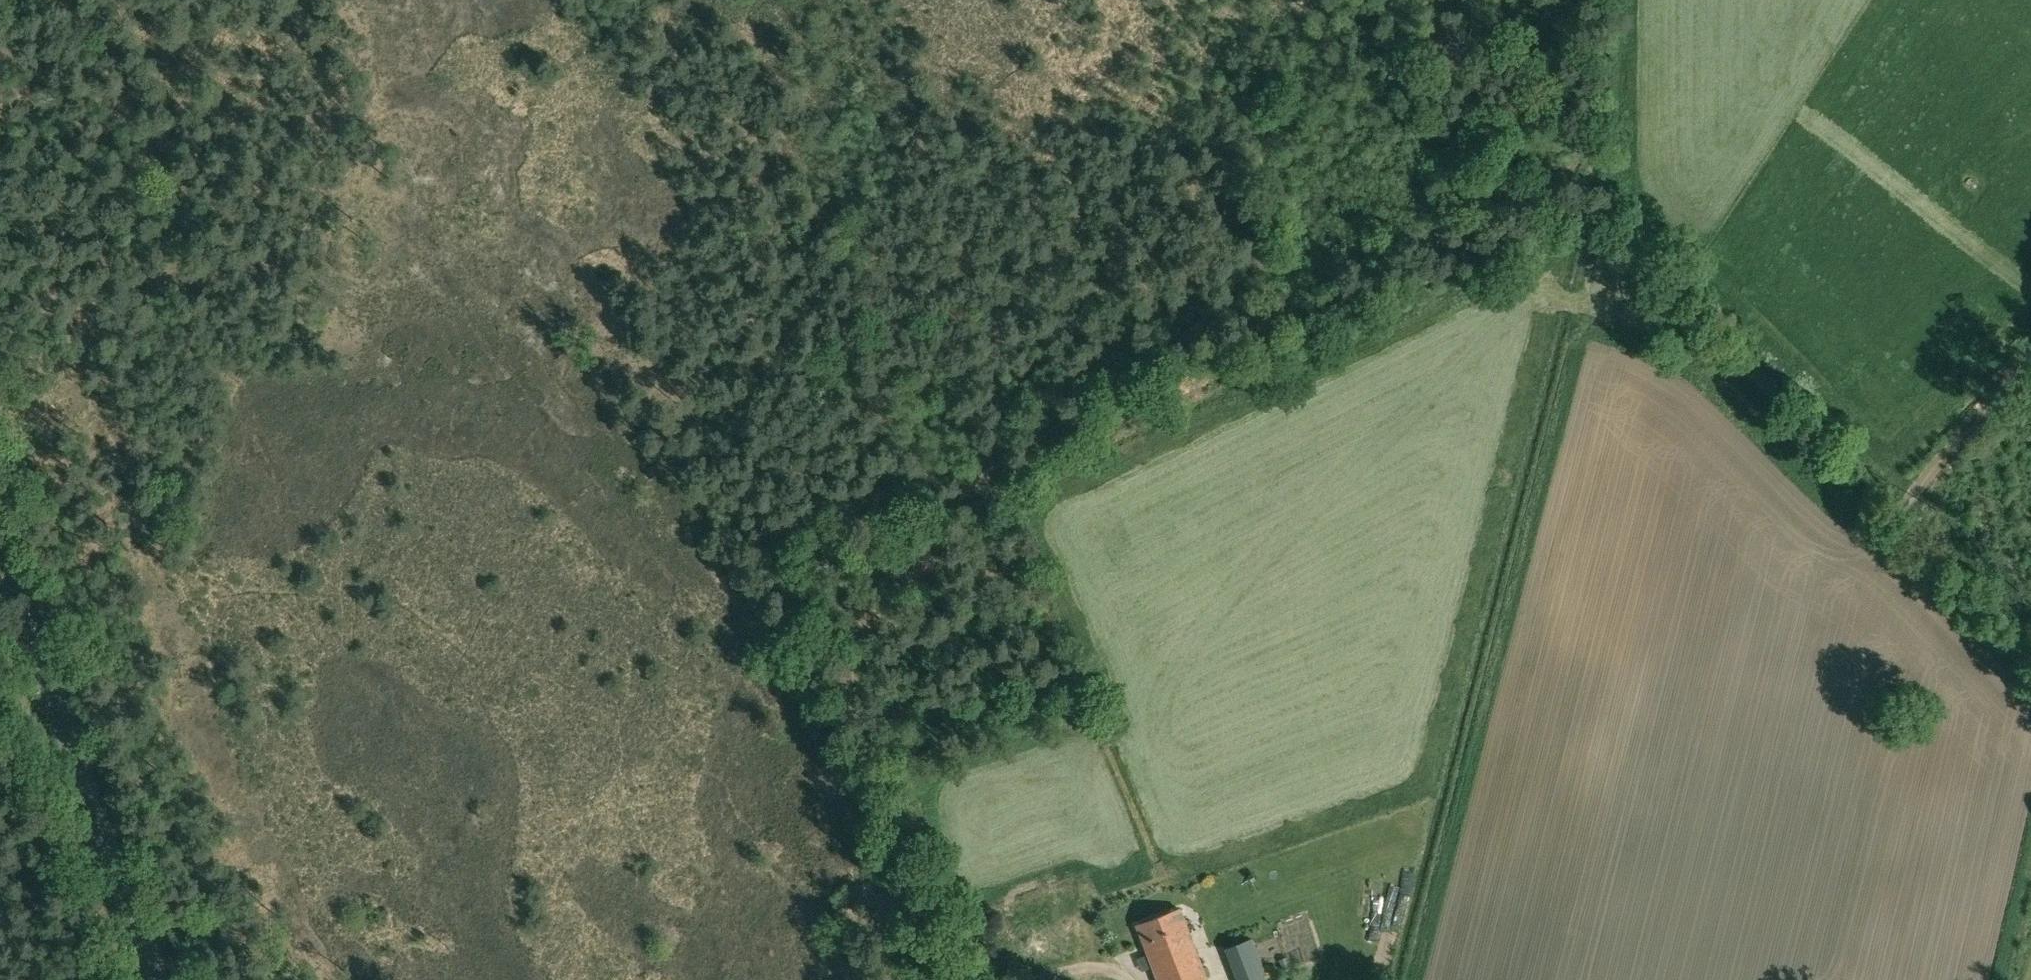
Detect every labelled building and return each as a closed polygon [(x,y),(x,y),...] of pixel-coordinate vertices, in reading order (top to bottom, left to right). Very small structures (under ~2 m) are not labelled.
[(1137,925),(1158,979),(1201,979),(1206,978),(1180,909),(1137,925)] [(1284,970),(1290,968),(1287,958),(1280,961),(1284,970)]
